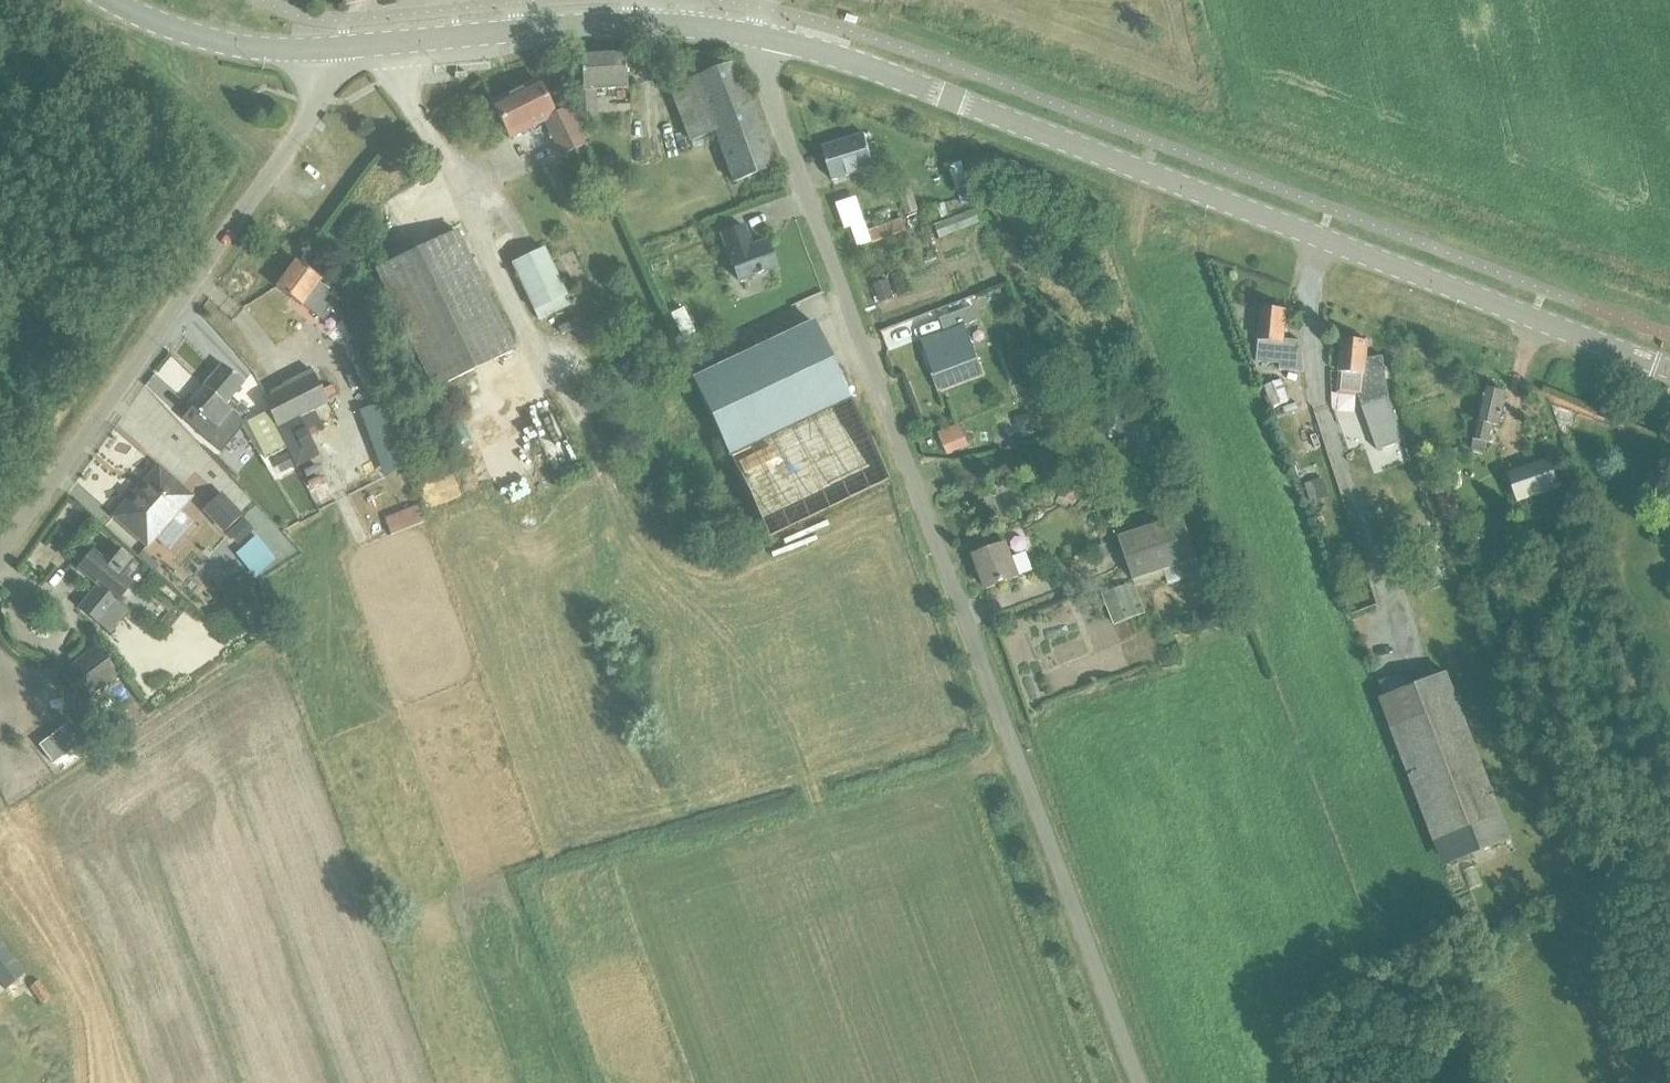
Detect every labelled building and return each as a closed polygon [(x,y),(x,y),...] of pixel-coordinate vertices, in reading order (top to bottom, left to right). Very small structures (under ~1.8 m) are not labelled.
[(582,89),(573,90),(574,122),(597,120),(596,89),(626,88),(624,50),(580,51),(582,89)] [(736,63),(672,88),(692,140),(713,132),(733,182),(775,166),(736,63)] [(508,138),(542,121),(560,156),(583,146),(571,122),(564,109),(552,115),(534,80),(490,102),(508,138)] [(823,149),(834,180),(875,165),(863,134),(823,149)] [(968,157),(952,161),(960,191),(975,187),(968,157)] [(897,190),(906,215),(920,209),(911,185),(897,190)] [(839,206),(844,228),(856,225),(861,246),(876,242),(866,199),(839,206)] [(982,223),(977,208),(942,220),(947,235),(982,223)] [(719,234),(725,250),(737,280),(771,267),(761,243),(748,248),(739,226),(719,234)] [(376,269),(434,389),(515,351),(457,230),(376,269)] [(511,262),(537,319),(571,303),(545,246),(511,262)] [(295,261),(276,287),(301,306),(302,305),(323,321),(333,308),(323,301),(329,294),(326,287),(319,282),(321,280),(295,261)] [(905,294),(919,289),(912,267),(898,272),(905,294)] [(889,280),(874,285),(881,304),(896,298),(889,280)] [(687,302),(673,308),(686,338),(700,332),(687,302)] [(964,324),(978,319),(974,307),(940,320),(944,331),(922,340),(934,373),(931,374),(939,393),(984,376),(964,324)] [(1256,361),(1280,364),(1279,370),(1303,373),(1300,344),(1283,341),(1287,312),(1263,309),(1256,361)] [(853,397),(848,399),(813,319),(691,375),(764,534),(884,479),(851,404),(855,402),(853,397)] [(1343,341),(1338,395),(1359,397),(1362,407),(1389,398),(1383,356),(1366,359),(1367,343),(1343,341)] [(223,364),(206,384),(234,411),(235,410),(241,415),(248,407),(241,402),(238,405),(230,398),(244,382),(223,364)] [(264,399),(279,426),(328,399),(313,372),(264,399)] [(1284,377),(1269,383),(1279,406),(1294,400),(1284,377)] [(193,405),(181,419),(221,452),(243,426),(233,412),(234,411),(206,384),(190,402),(193,405)] [(1473,439),(1474,439),(1472,449),(1485,453),(1493,425),(1498,427),(1506,397),(1486,391),(1473,439)] [(384,395),(368,397),(371,415),(387,412),(384,395)] [(1363,408),(1374,440),(1399,432),(1388,400),(1363,408)] [(1003,414),(1011,438),(1042,428),(1034,404),(1003,414)] [(248,421),(267,459),(286,450),(267,411),(248,421)] [(1146,419),(1122,419),(1122,434),(1146,434),(1146,419)] [(962,425),(940,434),(948,454),(970,445),(969,442),(985,436),(980,423),(964,429),(962,425)] [(1508,474),(1518,503),(1557,489),(1547,460),(1508,474)] [(114,516),(147,545),(191,495),(158,466),(114,516)] [(458,468),(422,478),(430,504),(465,494),(458,468)] [(1323,476),(1312,480),(1318,496),(1330,491),(1323,476)] [(1435,493),(1444,517),(1461,511),(1451,486),(1435,493)] [(204,508),(225,530),(241,515),(220,492),(204,508)] [(388,512),(394,531),(426,521),(420,501),(388,512)] [(1120,539),(1136,586),(1166,576),(1169,584),(1202,573),(1184,518),(1120,539)] [(1024,552),(1009,558),(1004,544),(974,555),(985,588),(1016,577),(1016,576),(1031,571),(1024,552)] [(105,560),(93,550),(77,569),(98,586),(80,608),(99,623),(132,583),(125,577),(136,564),(115,547),(105,560)] [(118,674),(97,646),(61,673),(83,701),(118,674)] [(1380,684),(1447,863),(1509,840),(1447,675),(1406,690),(1400,676),(1380,684)] [(39,745),(52,762),(83,738),(70,721),(39,745)] [(8,996),(33,978),(28,971),(24,974),(0,942),(0,985),(8,996)] [(30,985),(42,1002),(50,997),(38,980),(30,985)]
